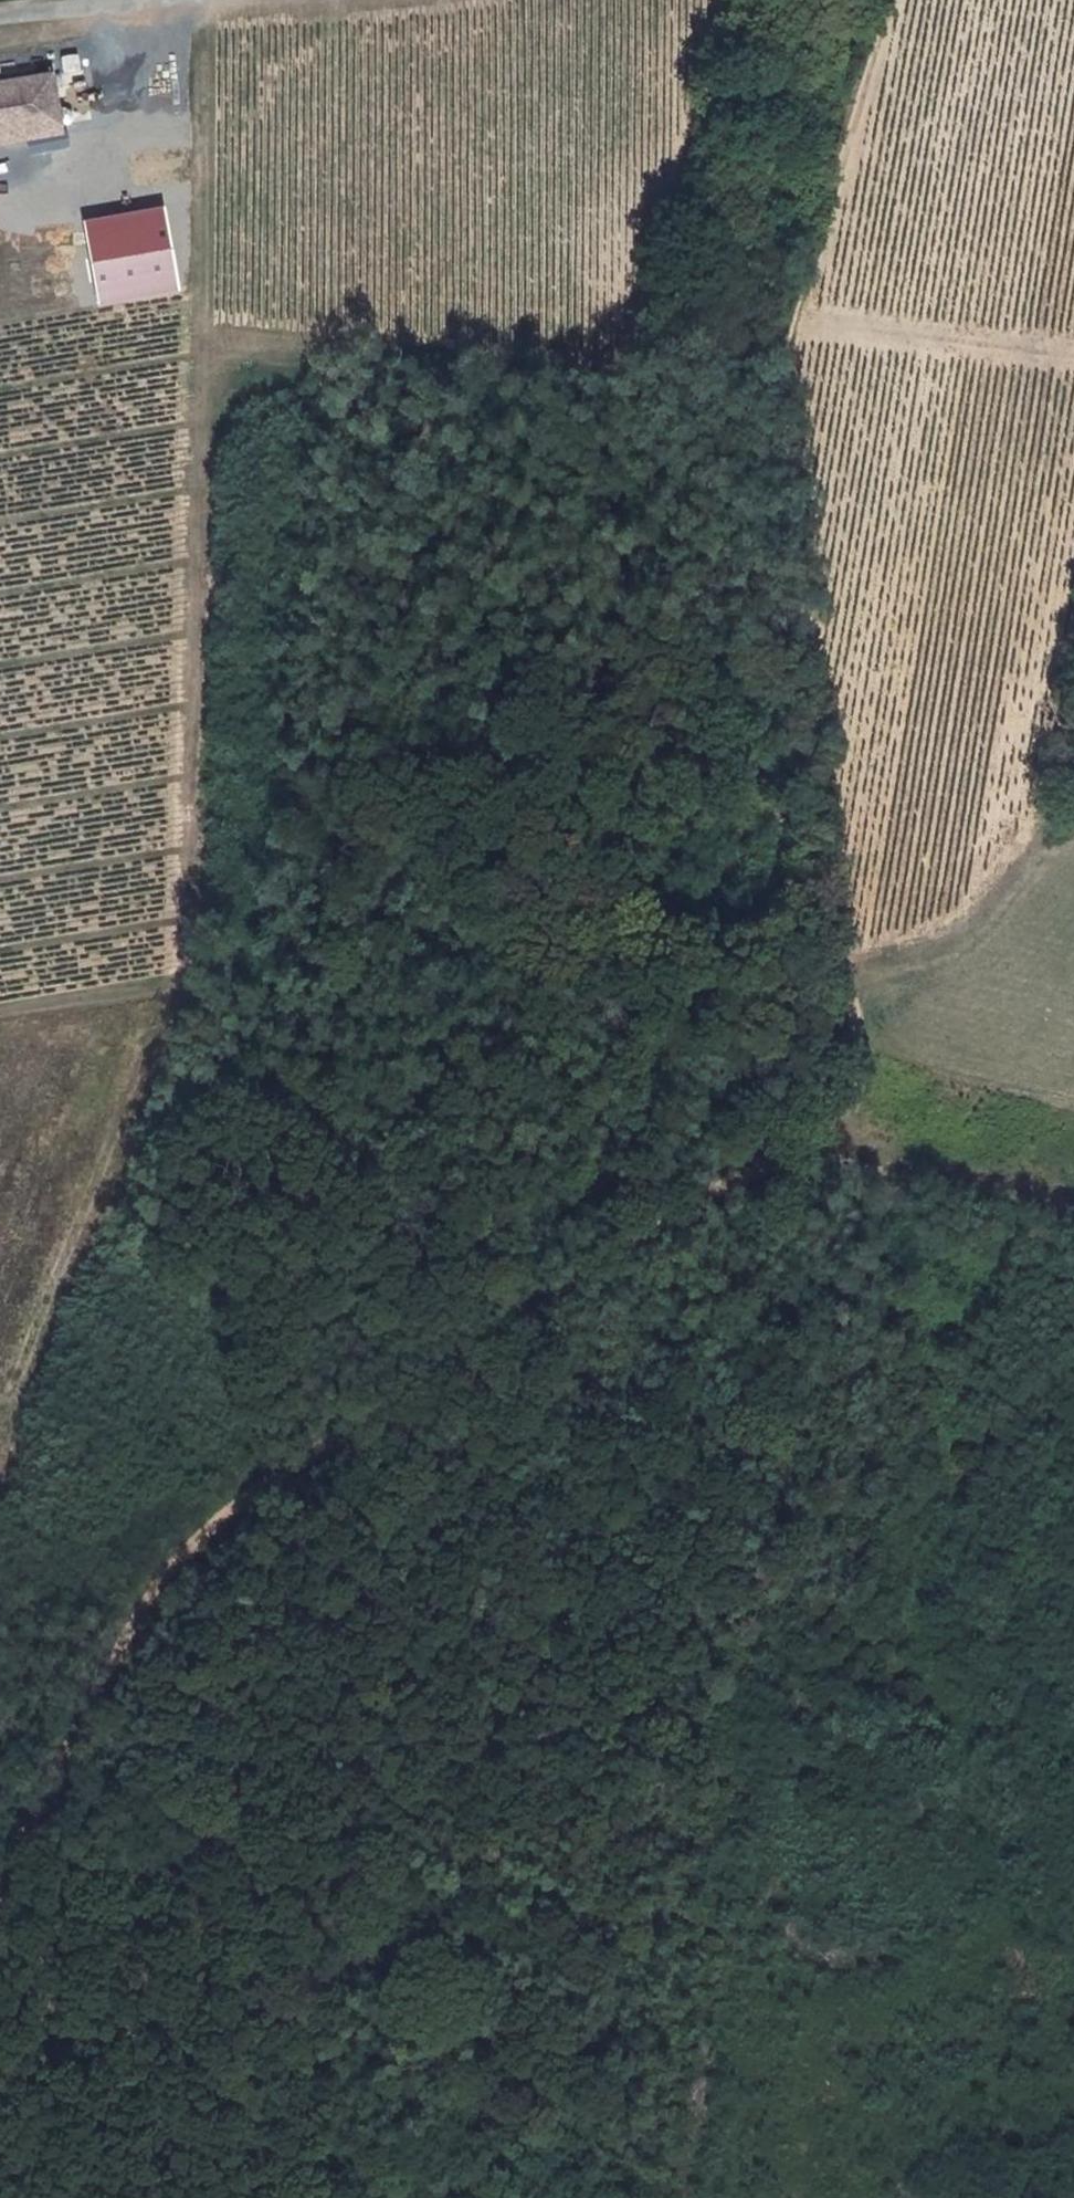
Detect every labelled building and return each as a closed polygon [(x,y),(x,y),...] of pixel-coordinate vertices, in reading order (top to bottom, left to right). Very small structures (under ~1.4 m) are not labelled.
[(58,121),(49,72),(0,81),(0,131),(58,121)] [(59,129),(58,121),(0,131),(0,139),(59,129)]
